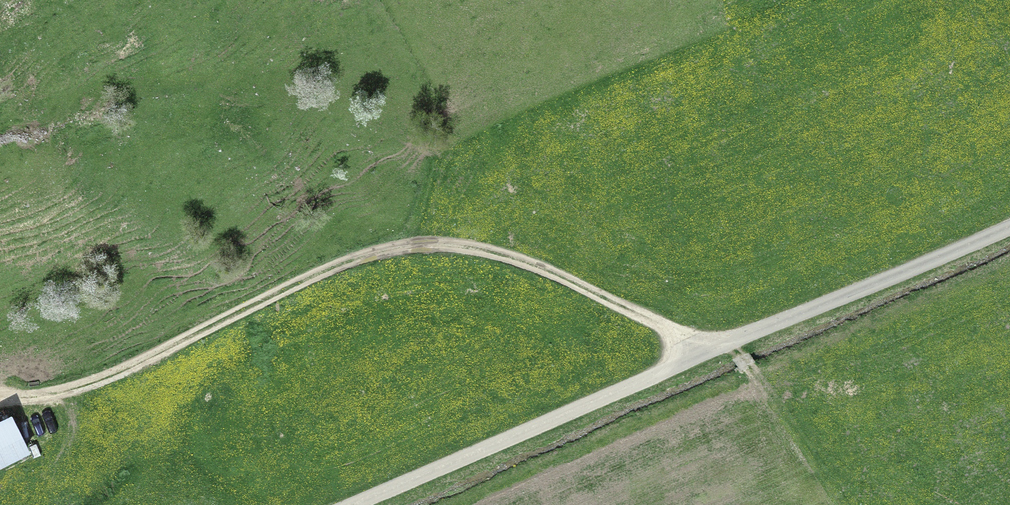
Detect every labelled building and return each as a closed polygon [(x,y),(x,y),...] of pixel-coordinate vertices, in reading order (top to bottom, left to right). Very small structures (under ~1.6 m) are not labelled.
[(31,453),(12,415),(0,421),(0,469),(31,453)]
